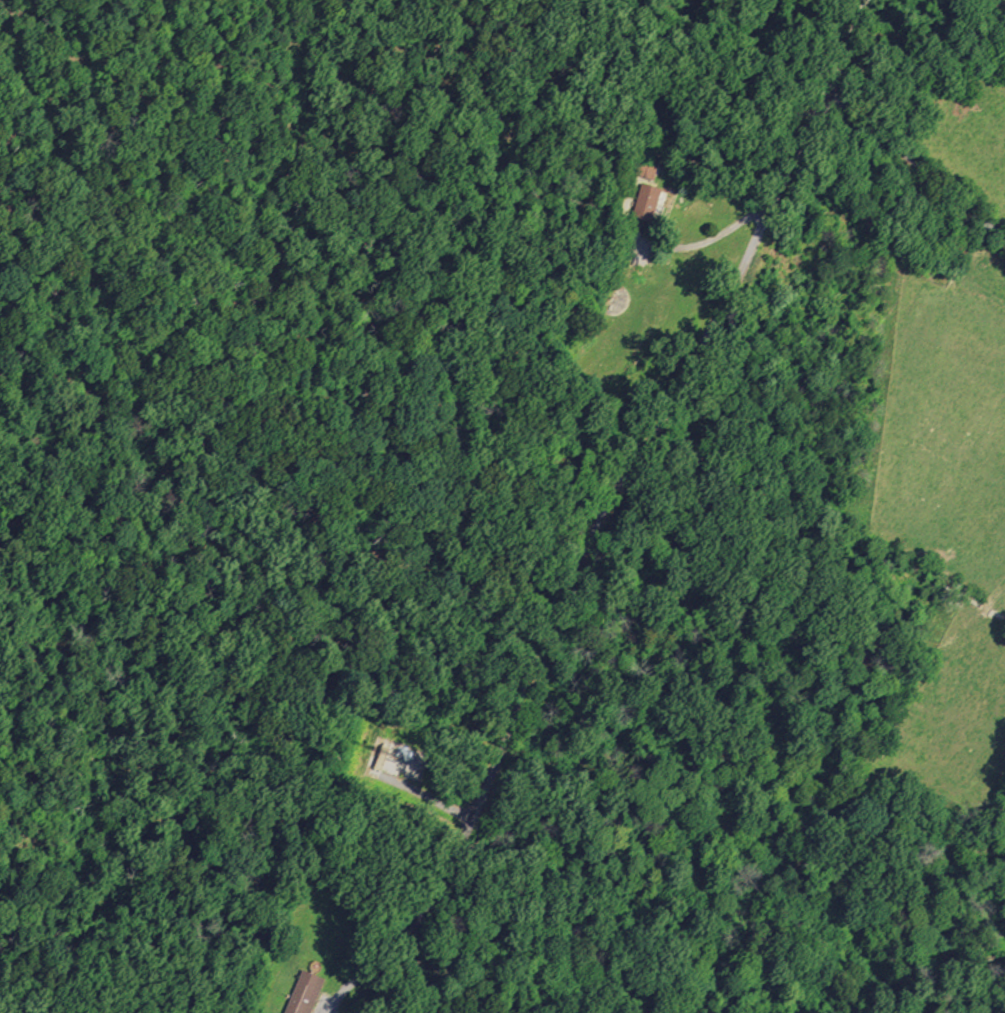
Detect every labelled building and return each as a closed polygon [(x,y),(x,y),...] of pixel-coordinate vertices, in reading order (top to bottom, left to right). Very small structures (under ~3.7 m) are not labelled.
[(626,171),(632,150),(664,159),(658,181),(626,171)] [(643,184),(663,190),(653,224),(633,218),(643,184)] [(390,747),(382,772),(373,769),(382,744),(390,747)] [(326,980),(313,1012),(284,1012),(302,971),(326,980)]
